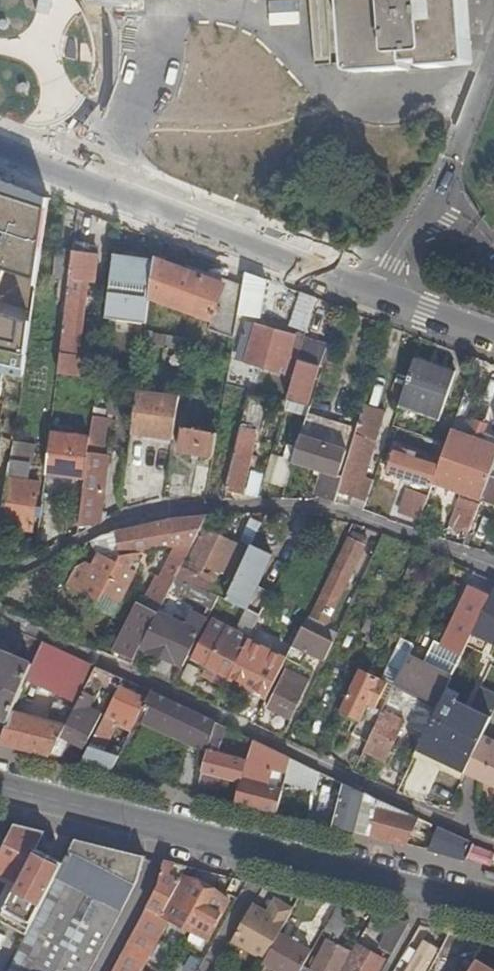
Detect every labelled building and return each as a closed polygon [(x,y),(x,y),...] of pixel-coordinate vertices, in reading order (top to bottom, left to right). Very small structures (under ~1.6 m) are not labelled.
[(33,139),(45,134),(64,120),(76,105),(85,85),(90,64),(89,43),(83,22),(72,1),(72,0),(0,0),(0,126),(33,139)] [(352,62),(353,71),(474,61),(470,0),(348,0),(352,62)] [(122,28),(117,60),(156,67),(161,34),(122,28)] [(169,66),(221,87),(211,111),(171,114),(199,125),(195,134),(197,154),(192,166),(207,164),(211,153),(225,152),(233,130),(232,116),(237,103),(236,85),(228,82),(235,64),(233,44),(178,49),(171,46),(163,67),(169,66)] [(93,247),(75,245),(74,250),(70,280),(59,374),(83,377),(86,358),(80,357),(89,281),(96,282),(99,255),(92,254),(93,247)] [(55,278),(70,280),(74,250),(59,248),(55,278)] [(107,320),(147,325),(151,298),(157,256),(116,251),(107,320)] [(211,330),(235,339),(243,289),(157,256),(151,298),(214,322),(211,330)] [(265,283),(246,279),(240,315),(258,318),(265,283)] [(292,325),(308,330),(309,328),(318,298),(301,292),(292,325)] [(243,337),(248,339),(254,340),(251,348),(247,363),(295,377),(306,338),(248,321),(243,337)] [(194,339),(146,332),(145,345),(169,349),(187,352),(192,353),(194,339)] [(328,344),(306,338),(295,377),(287,401),(309,407),(328,344)] [(168,360),(169,349),(145,345),(143,357),(168,360)] [(23,376),(27,354),(0,349),(0,372),(23,376)] [(456,371),(416,357),(400,403),(440,417),(456,371)] [(181,397),(138,391),(133,434),(175,440),(181,397)] [(269,411),(247,405),(226,490),(243,494),(249,470),(253,471),(257,457),(253,456),(256,442),(261,443),(269,411)] [(386,411),(367,405),(344,478),(339,493),(354,498),(351,507),(364,512),(375,480),(365,477),(386,411)] [(354,431),(308,416),(294,462),(331,474),(324,499),(336,503),(339,493),(344,478),(340,476),(354,431)] [(104,425),(94,424),(91,445),(87,479),(85,497),(81,526),(95,524),(107,522),(108,511),(102,511),(109,455),(100,454),(104,425)] [(179,452),(214,457),(218,433),(184,427),(179,452)] [(453,428),(447,444),(440,465),(434,483),(466,494),(454,527),(469,532),(481,500),(481,499),(490,477),(493,465),(493,432),(491,441),(453,428)] [(67,455),(70,436),(52,434),(47,475),(87,479),(91,445),(90,444),(73,443),(71,456),(67,455)] [(73,443),(90,444),(91,439),(70,436),(67,455),(71,456),(73,443)] [(388,472),(433,487),(434,483),(440,465),(395,450),(388,472)] [(274,482),(287,486),(294,462),(282,458),(274,482)] [(32,465),(11,462),(2,526),(35,531),(41,483),(29,482),(32,465)] [(247,495),(259,499),(266,475),(253,471),(247,495)] [(490,477),(481,499),(481,500),(493,505),(493,478),(490,477)] [(401,513),(421,520),(428,499),(429,498),(408,492),(401,513)] [(66,524),(81,526),(85,497),(70,495),(66,524)] [(227,600),(250,550),(238,544),(222,535),(226,527),(216,522),(220,515),(208,516),(184,563),(182,567),(179,573),(177,577),(198,587),(216,595),(227,600)] [(172,579),(172,577),(173,575),(173,574),(175,573),(179,573),(182,567),(184,563),(208,516),(170,520),(118,532),(123,555),(148,551),(179,546),(164,575),(160,574),(147,599),(157,605),(155,609),(143,605),(131,617),(116,648),(136,658),(141,648),(160,611),(175,582),(172,579)] [(238,544),(250,550),(252,545),(262,524),(250,518),(238,544)] [(285,539),(298,545),(308,525),(296,519),(285,539)] [(368,537),(355,530),(338,566),(337,566),(318,604),(333,612),(352,574),(352,573),(366,546),(364,545),(368,537)] [(123,555),(118,532),(102,536),(97,538),(102,553),(120,563),(123,555)] [(273,593),(258,586),(273,555),(252,545),(250,550),(227,600),(252,612),(262,616),(273,593)] [(148,551),(123,555),(120,563),(137,571),(148,551)] [(87,581),(105,591),(123,600),(137,571),(120,563),(102,553),(95,566),(87,581)] [(95,566),(89,562),(79,566),(71,583),(101,598),(105,591),(87,581),(95,566)] [(216,595),(198,587),(191,600),(200,605),(196,613),(209,620),(218,602),(216,599),(216,596),(216,595)] [(423,665),(409,658),(402,671),(395,686),(438,707),(447,689),(473,636),(491,597),(471,588),(441,648),(433,644),(423,665)] [(491,597),(473,636),(493,646),(493,591),(491,597)] [(209,620),(192,612),(185,624),(160,611),(141,648),(169,661),(171,656),(186,663),(209,620)] [(244,626),(254,631),(262,616),(252,612),(244,626)] [(338,634),(307,618),(303,626),(335,642),(338,634)] [(203,674),(226,686),(230,678),(250,640),(250,639),(214,620),(195,658),(208,664),(203,674)] [(302,666),(309,652),(325,660),(327,656),(335,642),(303,626),(287,658),(302,666)] [(230,678),(268,697),(287,659),(250,640),(230,678)] [(23,691),(70,710),(85,676),(76,672),(82,660),(44,643),(34,664),(23,691)] [(390,665),(402,671),(409,658),(413,649),(400,643),(390,665)] [(10,721),(13,713),(23,691),(34,664),(0,649),(0,716),(10,721)] [(186,663),(171,656),(169,661),(184,667),(186,663)] [(76,672),(85,676),(91,679),(97,667),(82,660),(76,672)] [(67,726),(63,734),(67,736),(74,739),(86,745),(102,714),(87,706),(98,684),(117,694),(124,679),(97,667),(91,679),(67,726)] [(287,669),(268,707),(292,718),(310,680),(287,669)] [(377,710),(388,685),(361,671),(354,686),(341,712),(360,721),(353,736),(368,743),(382,712),(377,710)] [(70,710),(64,725),(67,726),(91,679),(85,676),(70,710)] [(111,707),(139,719),(152,693),(124,679),(117,694),(111,707)] [(406,722),(426,732),(438,707),(395,686),(382,712),(368,743),(363,752),(386,763),(406,722)] [(465,774),(483,737),(493,714),(493,692),(480,686),(473,701),(447,689),(438,707),(426,732),(417,751),(465,774)] [(13,713),(64,725),(70,710),(23,691),(13,713)] [(192,716),(194,712),(152,693),(139,719),(177,737),(188,715),(192,716)] [(64,725),(13,713),(10,721),(0,743),(52,756),(63,734),(67,726),(64,725)] [(118,722),(106,715),(82,763),(113,771),(120,756),(103,751),(118,722)] [(184,752),(175,787),(198,792),(216,724),(200,716),(190,753),(184,752)] [(218,753),(225,727),(216,724),(198,792),(215,797),(221,777),(241,782),(248,756),(242,754),(241,759),(218,753)] [(239,743),(250,749),(253,741),(242,736),(239,743)] [(147,747),(129,737),(120,756),(113,771),(133,776),(147,747)] [(483,737),(465,774),(493,788),(493,742),(483,737)] [(278,813),(288,773),(291,759),(253,741),(250,749),(248,756),(241,782),(236,802),(278,813)] [(312,779),(314,770),(291,759),(288,773),(312,779)] [(345,784),(335,826),(357,832),(366,794),(345,784)] [(406,844),(418,818),(366,794),(357,832),(406,844)] [(20,881),(36,851),(46,831),(16,824),(1,854),(0,856),(0,871),(20,881)] [(464,859),(471,843),(439,828),(430,850),(464,859)] [(95,963),(138,881),(144,856),(77,839),(64,865),(28,934),(9,970),(83,970),(89,960),(95,963)] [(36,851),(20,881),(0,919),(0,920),(28,934),(64,865),(36,851)] [(189,928),(207,938),(227,901),(182,876),(187,867),(164,861),(158,886),(113,970),(141,970),(170,918),(179,923),(189,928)] [(268,914),(285,923),(293,909),(276,900),(268,914)] [(279,934),(285,923),(268,914),(252,904),(232,940),(265,959),(279,934)] [(338,936),(354,908),(338,905),(325,928),(338,936)] [(393,953),(410,923),(395,919),(379,946),(393,953)] [(186,933),(189,928),(179,923),(177,927),(186,933)] [(467,966),(470,968),(485,941),(448,932),(438,949),(442,951),(431,970),(464,970),(467,966)] [(279,934),(265,959),(264,961),(281,970),(283,970),(301,970),(304,966),(312,952),(279,934)] [(350,952),(328,940),(311,970),(304,966),(301,970),(339,970),(350,952)] [(437,948),(424,941),(407,970),(424,970),(437,948)] [(366,951),(360,948),(347,970),(378,970),(384,961),(371,954),(366,951)] [(95,963),(89,960),(83,970),(90,970),(95,963)] [(475,960),(470,968),(468,970),(493,970),(475,960)]
